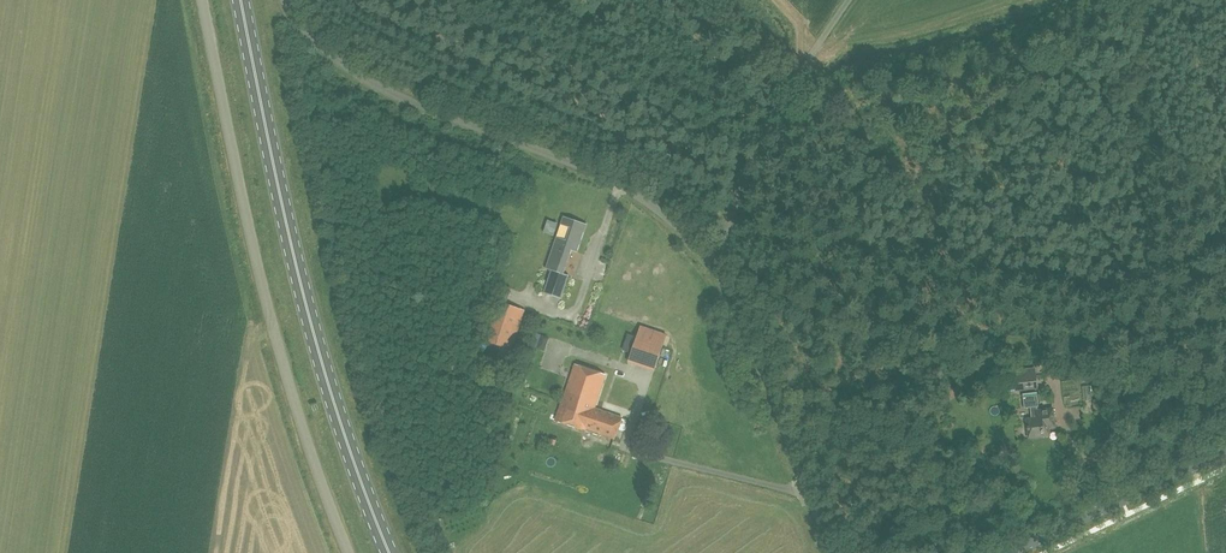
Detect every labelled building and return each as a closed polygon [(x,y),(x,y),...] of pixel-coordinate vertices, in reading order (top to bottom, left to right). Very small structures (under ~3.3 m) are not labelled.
[(551,272),(543,295),(559,301),(567,278),(562,276),(570,253),(575,254),(586,224),(564,217),(561,227),(571,230),(566,243),(557,239),(546,270),(551,272)] [(524,310),(495,301),(482,341),(510,351),(524,310)] [(630,361),(655,370),(666,337),(641,328),(630,361)] [(606,377),(574,366),(556,419),(599,434),(600,433),(615,438),(623,417),(595,408),(606,377)] [(1059,370),(1060,376),(1071,375),(1071,368),(1059,370)] [(636,384),(638,376),(625,373),(623,380),(636,384)] [(1037,389),(1036,373),(1014,375),(1015,391),(1037,389)] [(1038,407),(1037,394),(1022,395),(1024,409),(1030,408),(1031,419),(1027,419),(1029,438),(1050,435),(1049,428),(1056,428),(1053,409),(1038,410),(1037,407),(1038,407)] [(1107,398),(1092,400),(1094,415),(1108,413),(1107,398)]
